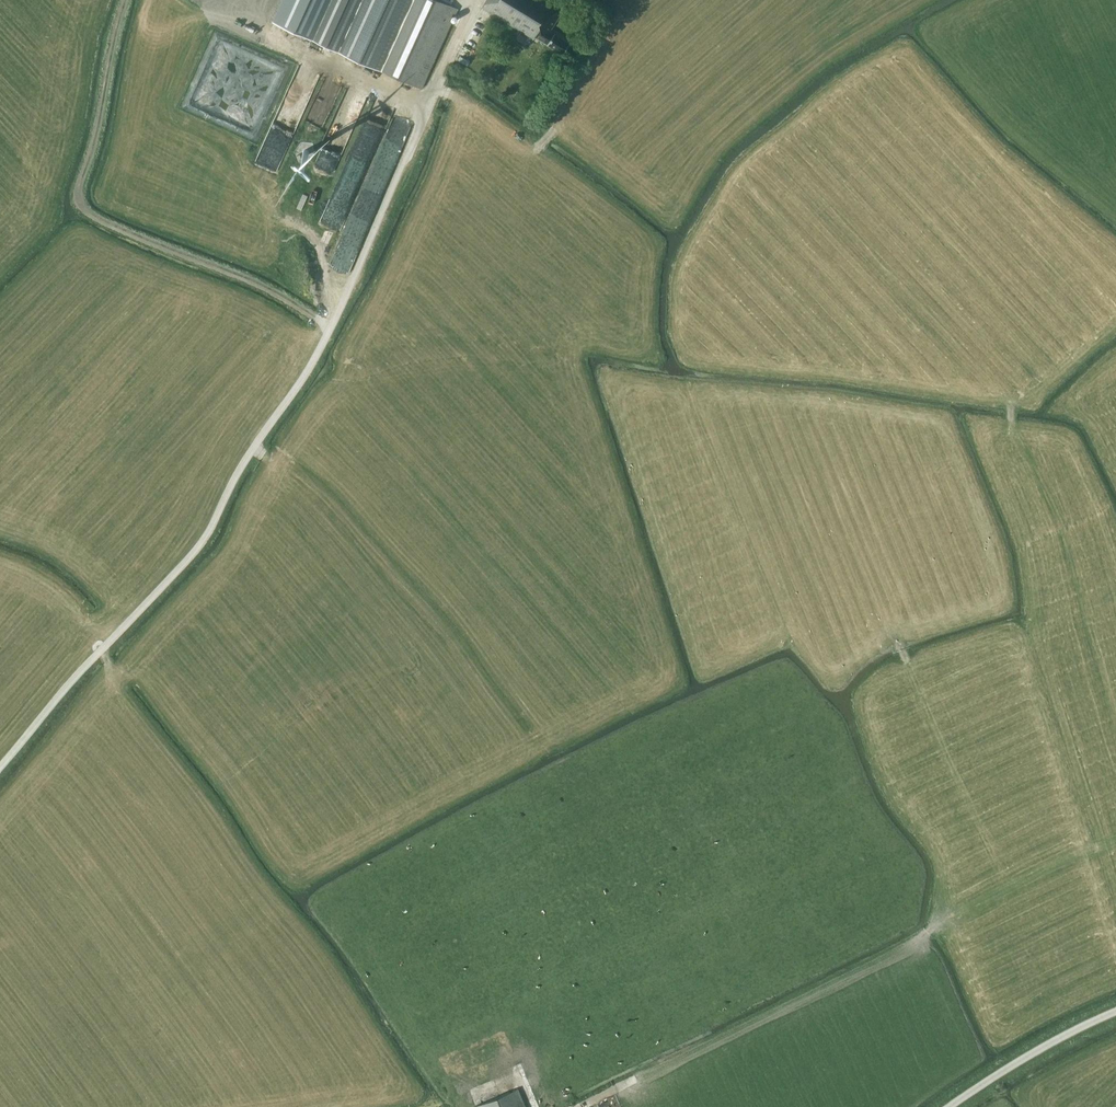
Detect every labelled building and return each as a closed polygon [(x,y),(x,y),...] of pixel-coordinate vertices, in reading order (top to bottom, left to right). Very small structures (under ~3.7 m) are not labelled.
[(361,0),(330,0),(313,40),(338,50),(361,0)] [(439,0),(402,0),(372,65),(422,88),(453,21),(455,22),(458,14),(456,13),(458,8),(439,0)] [(534,39),(535,36),(563,54),(570,43),(550,30),(564,9),(550,0),(487,0),(483,7),(534,39)] [(518,1088),(476,1105),(476,1106),(526,1106),(518,1088)]
